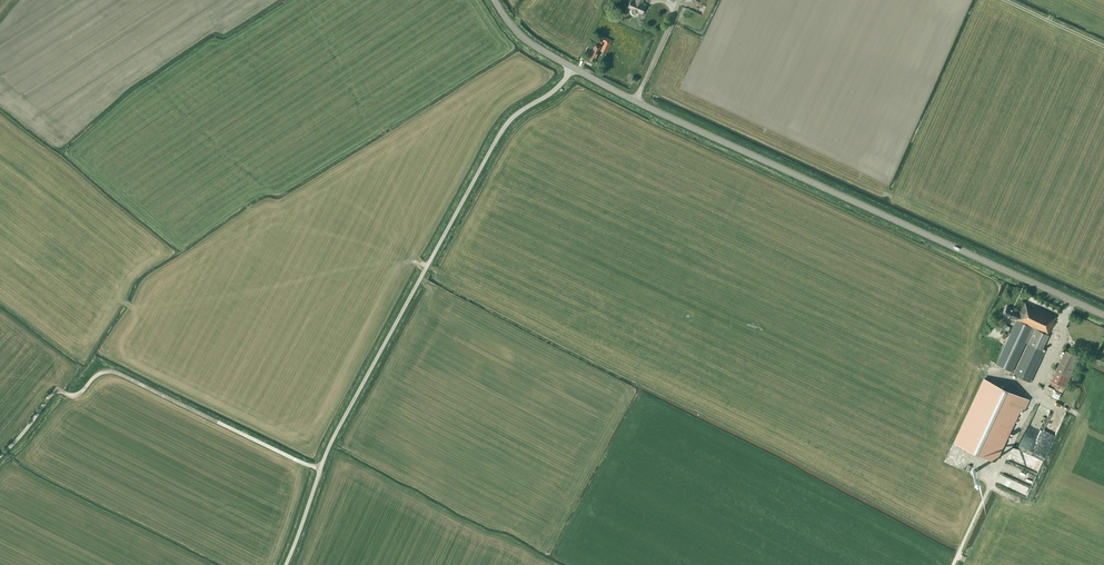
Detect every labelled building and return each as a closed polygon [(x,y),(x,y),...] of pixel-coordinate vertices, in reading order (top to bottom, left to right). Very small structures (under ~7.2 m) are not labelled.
[(635,0),(634,0),(631,0),(628,7),(631,9),(631,10),(631,11),(631,12),(632,12),(632,13),(633,14),(634,14),(635,14),(636,14),(637,14),(637,13),(638,13),(638,12),(642,13),(646,5),(642,3),(643,0),(635,0)] [(610,44),(612,40),(605,36),(603,40),(605,41),(600,50),(606,53),(611,44),(610,44)] [(597,54),(600,47),(595,45),(592,51),(591,51),(588,58),(594,61),(597,54)] [(1053,321),(1056,316),(1038,307),(1038,308),(1025,302),(1020,313),(1014,310),(1015,310),(1006,306),(1003,314),(1011,318),(1012,317),(1017,319),(1016,320),(1017,320),(996,364),(1012,371),(1026,342),(1028,343),(1013,374),(1029,381),(1044,350),(1041,349),(1048,334),(1054,321),(1053,321)] [(1065,387),(1079,356),(1065,350),(1051,380),(1065,387)] [(1028,400),(983,380),(953,444),(995,464),(1020,411),(1023,412),(1028,400)]
